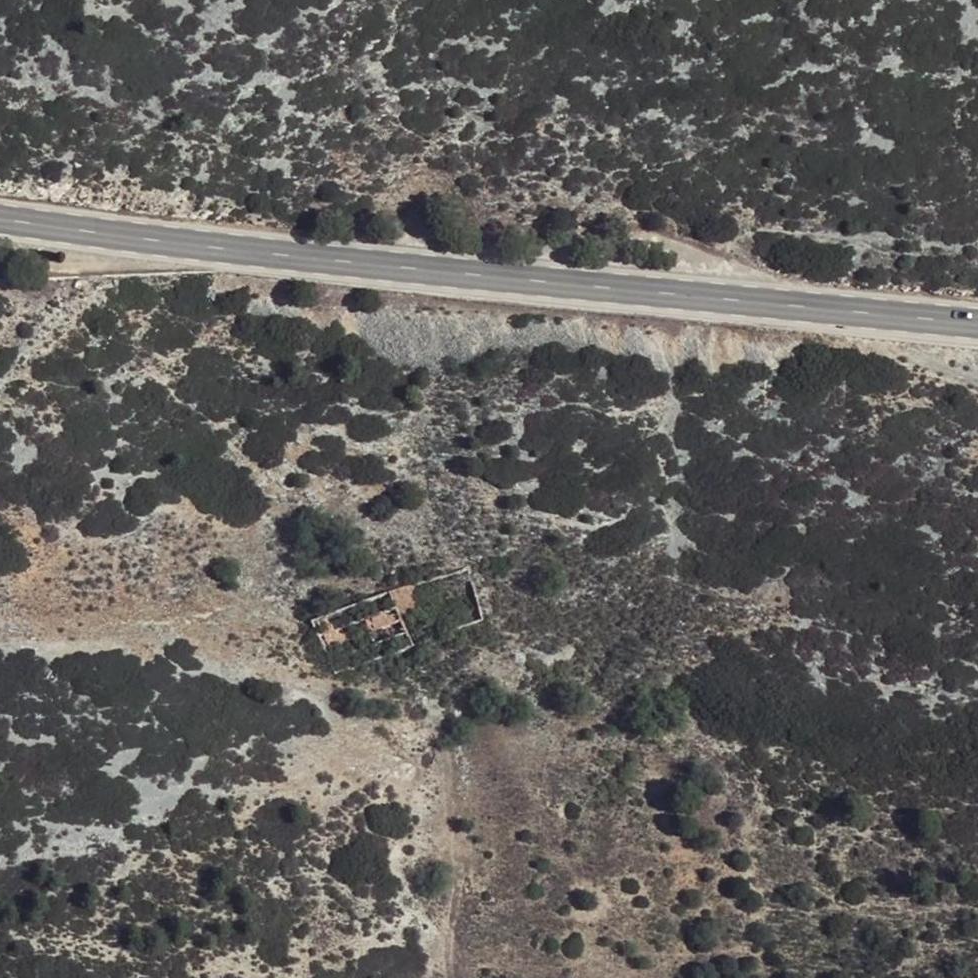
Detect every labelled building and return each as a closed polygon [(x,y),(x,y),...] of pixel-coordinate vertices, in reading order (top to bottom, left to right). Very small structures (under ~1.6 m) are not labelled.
[(411,584),(312,623),(335,679),(412,648),(400,618),(421,610),(411,584)]
